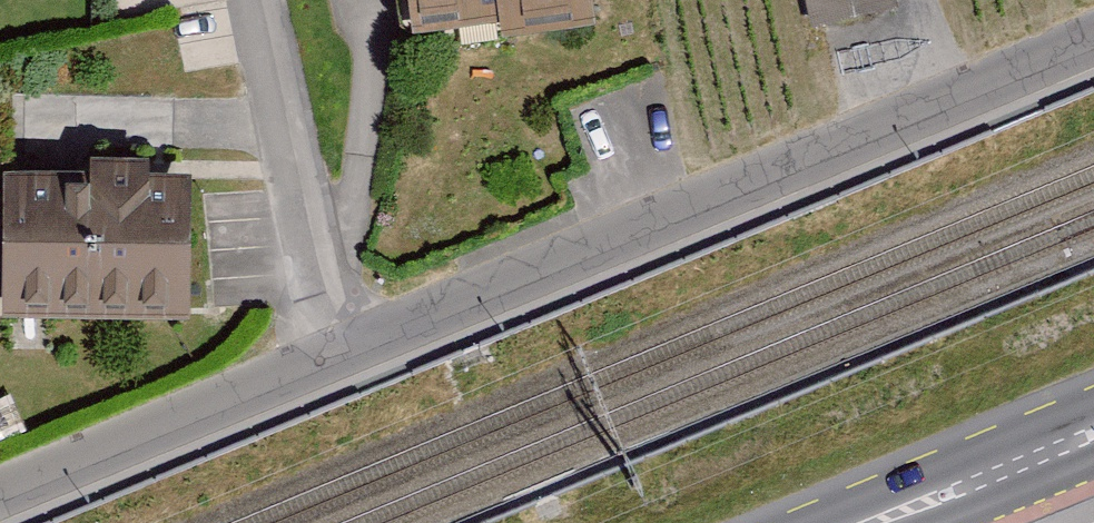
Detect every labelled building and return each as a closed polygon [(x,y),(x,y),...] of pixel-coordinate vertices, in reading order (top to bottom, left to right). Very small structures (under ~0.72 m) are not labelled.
[(505,55),(599,43),(593,0),(408,0),(415,50),(503,38),(505,55)] [(811,37),(895,20),(891,0),(803,0),(811,37)] [(9,188),(8,338),(190,339),(191,189),(153,189),(153,169),(86,169),(86,189),(9,188)]
